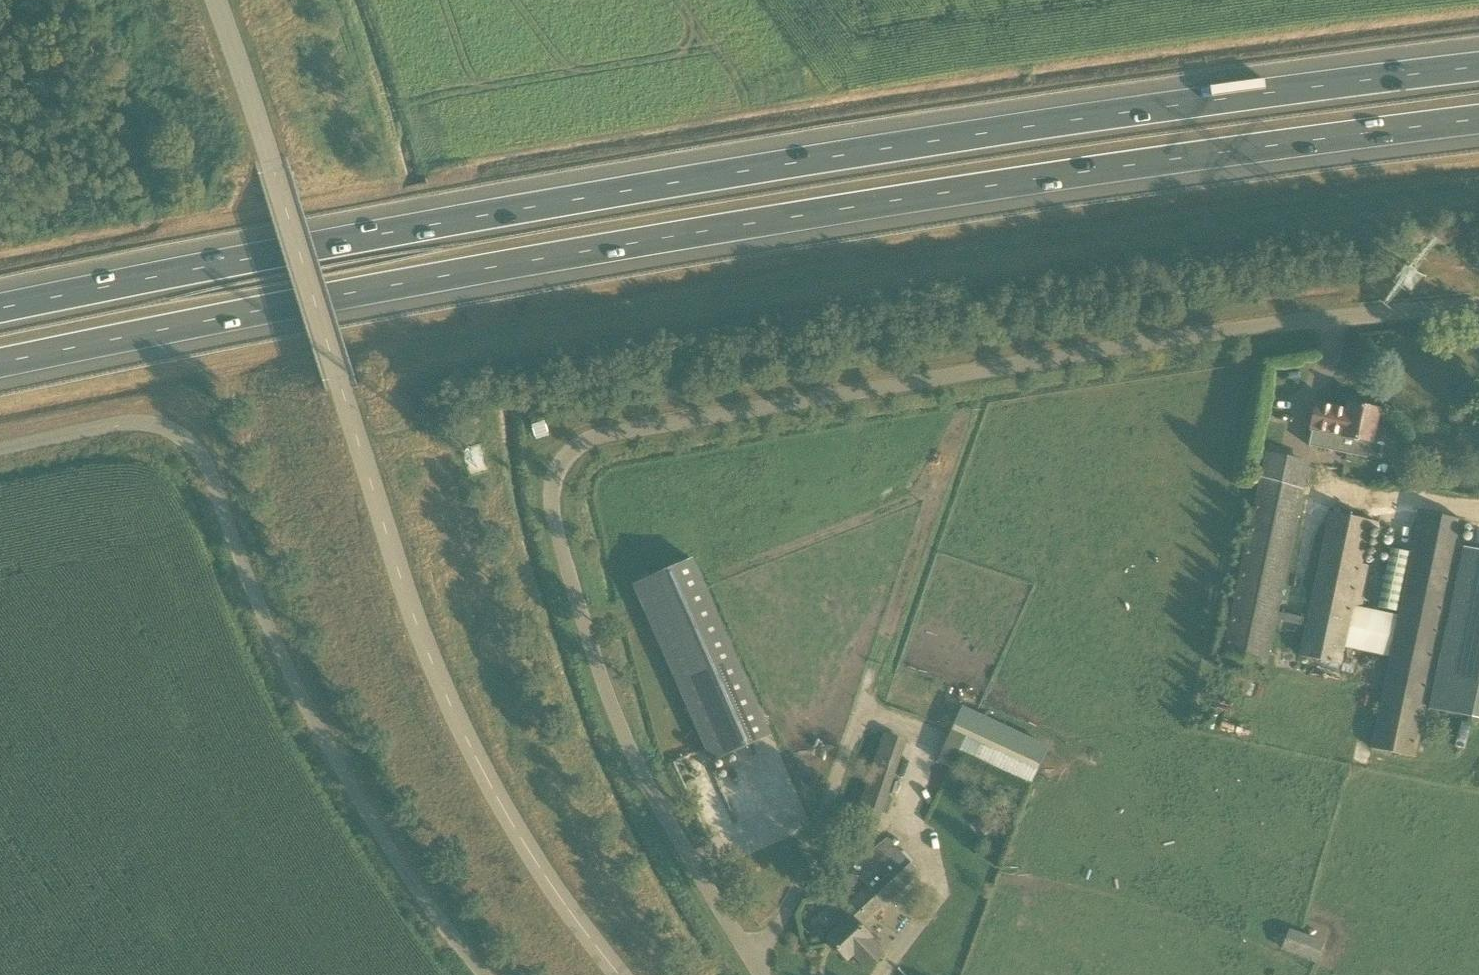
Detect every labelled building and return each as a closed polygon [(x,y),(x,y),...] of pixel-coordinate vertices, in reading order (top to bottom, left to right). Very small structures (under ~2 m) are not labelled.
[(1310,431),(1312,431),(1309,446),(1367,458),(1377,408),(1349,402),(1348,409),(1316,402),(1310,431)] [(1371,566),(1364,565),(1373,520),(1329,511),(1307,618),(1280,612),(1311,461),(1264,452),(1222,655),(1267,664),(1276,619),(1304,625),(1298,656),(1342,665),(1346,647),(1391,657),(1372,749),(1413,757),(1463,520),(1422,512),(1400,616),(1362,608),(1371,566)] [(1463,547),(1429,710),(1478,720),(1478,550),(1463,547)] [(1389,548),(1377,608),(1397,612),(1409,552),(1389,548)] [(692,559),(635,584),(713,761),(770,736),(692,559)] [(966,705),(942,762),(959,768),(963,760),(1033,789),(1053,741),(966,705)] [(885,732),(847,849),(869,856),(907,739),(885,732)] [(705,749),(678,760),(692,794),(703,789),(708,800),(724,793),(705,749)] [(907,885),(889,866),(843,909),(850,917),(828,938),(849,960),(854,956),(867,970),(884,953),(871,939),(872,938),(862,927),(907,885)]
